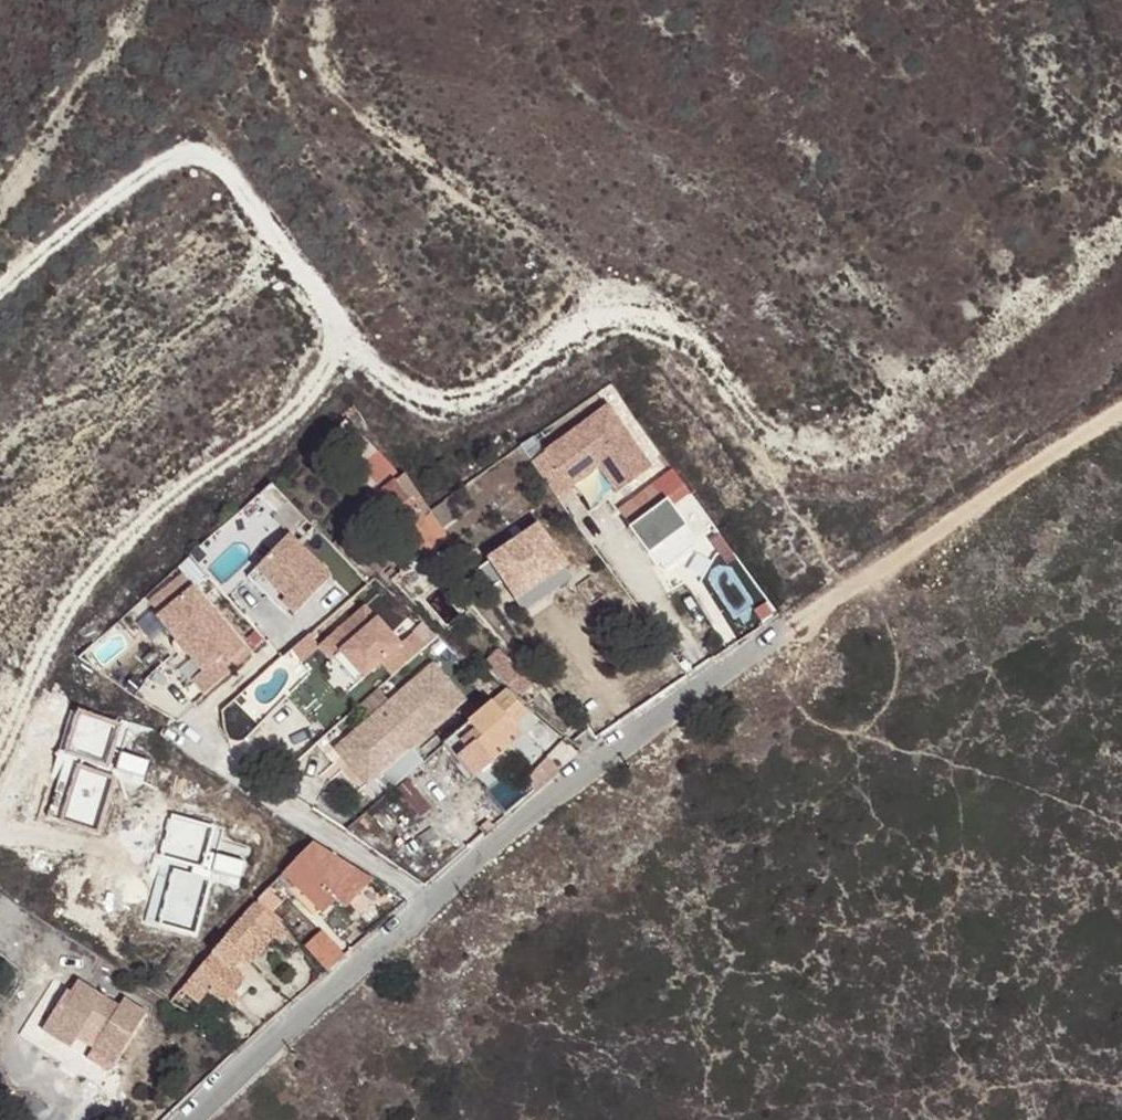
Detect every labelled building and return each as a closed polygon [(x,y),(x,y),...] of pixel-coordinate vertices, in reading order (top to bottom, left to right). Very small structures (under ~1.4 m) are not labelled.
[(615,420),(550,462),(573,497),(604,476),(622,500),(656,476),(615,420)] [(360,472),(380,453),(360,434),(341,453),(360,472)] [(549,456),(538,439),(524,448),(536,464),(549,456)] [(550,462),(539,469),(564,503),(573,497),(550,462)] [(670,500),(688,486),(677,471),(655,486),(666,502),(670,500)] [(428,559),(453,540),(445,528),(433,510),(425,499),(417,506),(403,488),(406,485),(401,479),(378,498),(428,559)] [(666,502),(655,486),(623,509),(634,526),(666,502)] [(433,510),(445,528),(462,518),(455,508),(469,498),(462,490),(433,510)] [(698,538),(670,500),(666,502),(634,526),(631,528),(659,566),(661,563),(695,539),(698,538)] [(529,537),(554,573),(566,565),(540,529),(529,537)] [(288,537),(257,569),(287,597),(283,602),(296,614),(330,580),(288,537)] [(521,597),(554,573),(529,537),(496,561),(521,597)] [(695,539),(661,563),(667,570),(700,545),(695,539)] [(566,565),(554,573),(521,597),(529,610),(540,610),(541,607),(552,597),(557,599),(563,587),(576,577),(566,565)] [(287,597),(257,569),(248,578),(277,608),(283,602),(287,597)] [(624,584),(638,604),(645,598),(630,580),(624,584)] [(193,679),(205,694),(235,668),(229,661),(246,646),(194,586),(158,617),(173,635),(179,630),(187,639),(181,644),(203,670),(193,679)] [(746,612),(754,626),(773,611),(763,598),(746,612)] [(331,660),(338,653),(377,617),(366,604),(318,647),(331,660)] [(377,617),(338,653),(364,681),(382,665),(403,646),(400,644),(377,617)] [(414,633),(400,644),(403,646),(382,665),(392,678),(427,648),(414,633)] [(514,686),(525,677),(527,676),(505,650),(491,663),(513,688),(514,686)] [(378,725),(351,749),(363,763),(355,770),(368,785),(376,778),(389,793),(425,762),(412,747),(466,701),(435,664),(391,702),(402,715),(383,731),(378,725)] [(535,689),(525,677),(514,686),(524,698),(535,689)] [(509,690),(444,746),(475,782),(524,739),(517,729),(531,716),(509,690)] [(391,702),(336,748),(355,770),(363,763),(351,749),(378,725),(383,731),(402,715),(391,702)] [(313,842),(298,856),(331,887),(350,866),(313,842)] [(298,856),(287,869),(328,908),(340,897),(331,887),(298,856)] [(331,887),(340,897),(348,905),(371,880),(350,866),(331,887)] [(261,898),(284,919),(289,911),(268,890),(261,898)] [(225,940),(242,954),(255,938),(271,919),(255,904),(225,940)] [(306,944),(328,968),(344,954),(323,929),(306,944)] [(250,963),(254,959),(263,947),(255,938),(242,954),(250,963)] [(221,944),(214,953),(222,960),(231,968),(242,954),(225,940),(221,944)] [(195,975),(213,991),(223,1001),(235,990),(243,980),(231,968),(222,960),(214,953),(195,975)] [(195,975),(184,988),(202,1004),(213,991),(195,975)] [(70,990),(51,1020),(81,1038),(93,1018),(109,1028),(100,1042),(123,1055),(151,1009),(128,996),(123,1005),(81,979),(74,992),(70,990)] [(235,990),(223,1001),(229,1006),(241,995),(235,990)] [(81,1038),(51,1020),(46,1030),(75,1048),(81,1038)] [(119,1062),(123,1055),(100,1042),(97,1048),(119,1062)]
